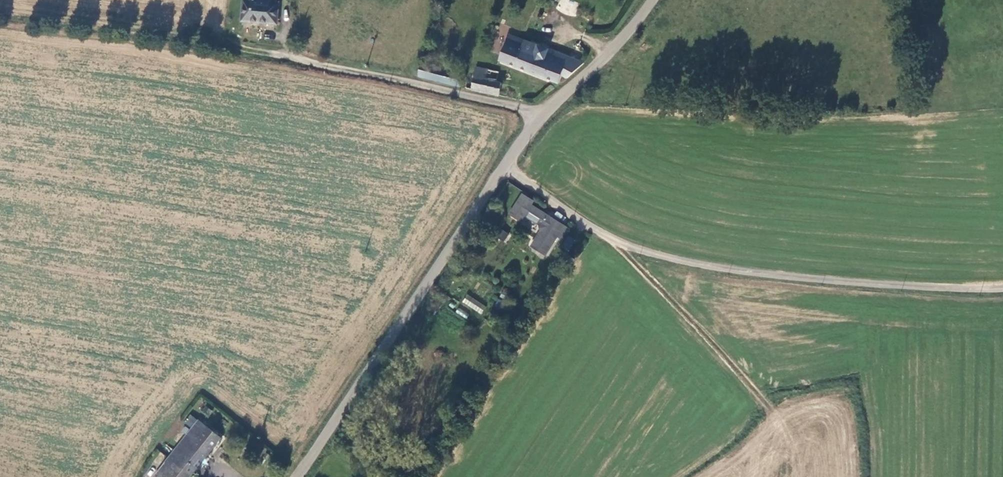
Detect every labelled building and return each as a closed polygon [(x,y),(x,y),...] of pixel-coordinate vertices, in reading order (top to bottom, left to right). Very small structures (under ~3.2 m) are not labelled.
[(278,0),(247,0),(247,1),(243,1),(241,22),(276,24),(278,0)] [(575,16),(579,2),(572,0),(559,0),(556,10),(575,16)] [(567,78),(584,64),(508,38),(499,64),(559,84),(561,76),(567,78)] [(420,66),(417,77),(429,79),(454,85),(460,86),(463,76),(420,66)] [(468,87),(500,95),(503,81),(498,80),(499,72),(479,69),(476,81),(470,80),(468,87)] [(568,230),(533,207),(533,201),(524,196),(511,215),(520,221),(523,216),(543,228),(529,249),(542,257),(556,236),(562,240),(568,230)] [(504,241),(509,233),(501,229),(497,238),(504,241)] [(482,313),(486,304),(465,295),(461,304),(482,313)] [(222,438),(201,425),(158,476),(192,476),(222,438)]
